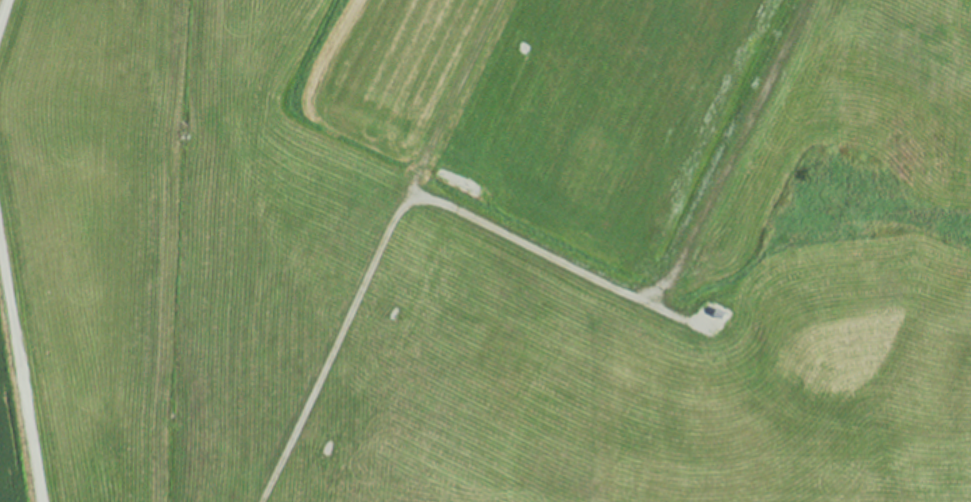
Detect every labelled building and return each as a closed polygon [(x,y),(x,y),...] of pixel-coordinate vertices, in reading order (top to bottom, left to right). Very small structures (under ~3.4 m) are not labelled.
[(712,313),(716,305),(725,310),(721,318),(712,313)]
